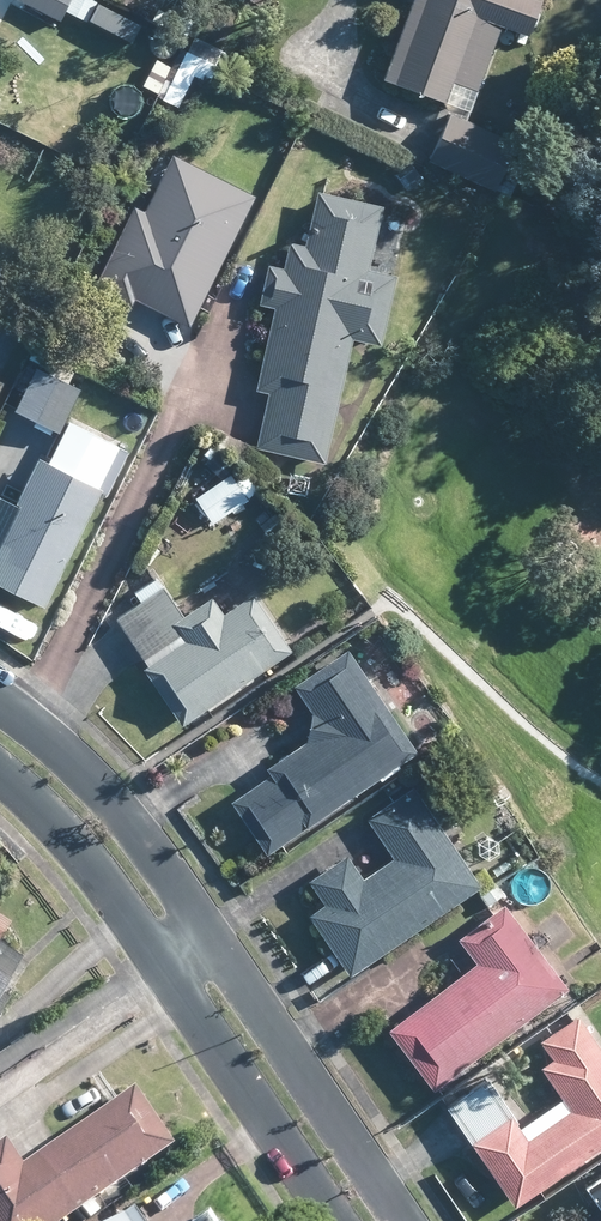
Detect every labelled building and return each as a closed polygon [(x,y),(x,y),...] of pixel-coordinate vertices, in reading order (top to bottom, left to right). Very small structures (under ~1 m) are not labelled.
[(56,21),(67,0),(17,0),(56,21)] [(537,0),(410,0),(381,79),(441,101),(467,111),(474,94),(498,26),(505,28),(524,35),(538,0),(537,0)] [(97,29),(111,36),(119,19),(93,5),(85,21),(99,28),(97,29)] [(512,143),(464,120),(448,114),(431,153),(429,157),(493,186),(512,143)] [(250,198),(172,159),(145,213),(138,209),(101,285),(186,327),(250,198)] [(395,176),(405,191),(418,182),(408,166),(395,176)] [(366,270),(380,205),(315,191),(303,246),(287,243),(282,269),(265,265),(257,301),(257,305),(271,307),(255,383),(254,390),(267,392),(255,448),(290,455),(324,463),(335,410),(336,404),(351,335),(376,340),(380,340),(394,276),(366,270)] [(13,410),(57,433),(79,390),(34,368),(13,410)] [(98,489),(36,458),(25,482),(15,503),(19,504),(0,542),(0,585),(42,605),(98,489)] [(262,486),(275,472),(264,462),(251,477),(262,486)] [(209,523),(245,499),(229,474),(220,480),(193,498),(209,523)] [(246,548),(262,540),(255,528),(239,536),(246,548)] [(181,616),(174,605),(162,588),(116,620),(142,661),(146,666),(142,669),(180,725),(283,655),(289,652),(251,596),(222,616),(209,597),(181,616)] [(413,752),(352,660),(346,651),(294,687),(311,712),(305,742),(300,745),(274,763),(266,768),(270,775),(241,795),(230,802),(265,853),(413,752)] [(474,888),(478,886),(410,787),(365,818),(392,858),(361,879),(344,855),(307,881),(323,905),(306,916),(328,948),(341,966),(347,976),(474,888)] [(432,1091),(565,988),(501,906),(473,928),(457,940),(475,963),(430,997),(402,1019),(386,1031),(432,1091)] [(13,956),(19,947),(0,935),(0,968),(2,965),(6,967),(13,956)] [(577,1015),(538,1042),(550,1060),(539,1067),(560,1098),(531,1118),(521,1125),(530,1138),(525,1141),(509,1117),(507,1119),(482,1083),(445,1107),(471,1144),(512,1206),(573,1165),(600,1146),(600,1052),(577,1015)] [(168,1143),(129,1087),(115,1097),(108,1102),(56,1138),(20,1163),(2,1137),(0,1138),(0,1220),(56,1220),(59,1219),(163,1147),(168,1143)] [(131,1210),(128,1206),(106,1220),(139,1220),(131,1210)]
